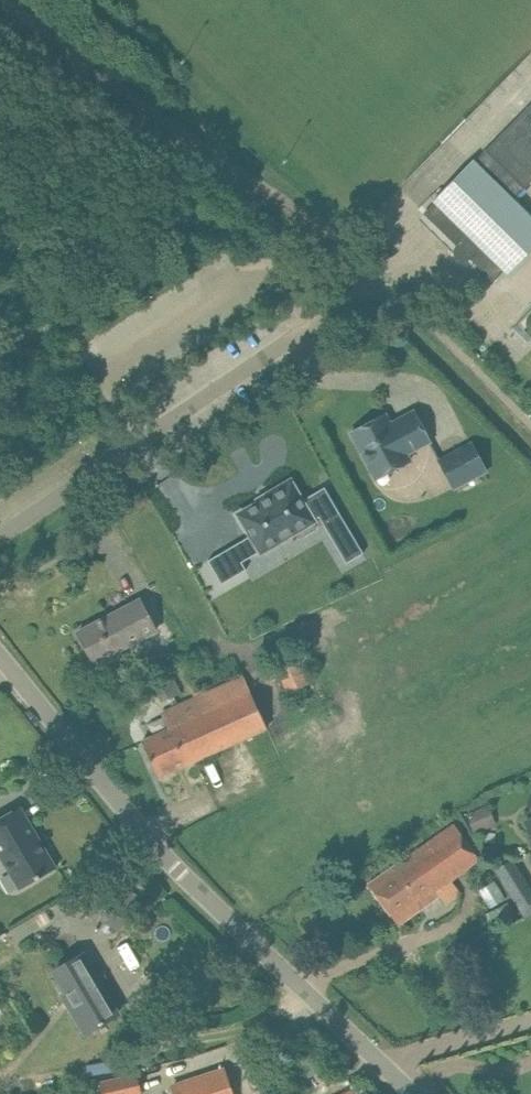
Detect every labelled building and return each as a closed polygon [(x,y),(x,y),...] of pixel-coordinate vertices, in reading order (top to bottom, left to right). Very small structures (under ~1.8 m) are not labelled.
[(487,150),(526,188),(530,183),(530,105),(487,150)] [(473,161),(435,199),(437,201),(425,213),(494,282),(507,269),(511,273),(530,253),(530,218),(513,201),(526,188),(487,150),(474,162),(473,161)] [(390,424),(385,414),(351,432),(376,478),(410,461),(406,453),(430,440),(414,411),(390,424)] [(454,488),(487,472),(470,441),(438,457),(454,488)] [(341,514),(325,487),(302,500),(290,480),(271,492),(272,494),(239,514),(251,535),(240,541),(231,546),(241,562),(260,551),(261,552),(292,534),(297,531),(300,537),(315,528),(312,522),(314,521),(314,520),(316,519),(319,517),(324,524),(341,514)] [(140,599),(77,632),(96,667),(116,657),(113,652),(156,630),(150,619),(140,599)] [(273,660),(286,691),(308,682),(295,650),(273,660)] [(173,726),(142,740),(158,777),(268,727),(245,674),(186,701),(166,710),(173,726)] [(20,888),(56,867),(20,806),(0,818),(0,855),(20,888)] [(411,852),(385,870),(367,884),(398,924),(440,893),(437,889),(478,858),(454,824),(411,854),(411,852)] [(514,857),(494,869),(524,917),(530,915),(530,886),(514,857)] [(494,879),(479,889),(489,907),(484,910),(490,923),(504,919),(514,911),(494,879)] [(119,928),(131,906),(111,896),(100,918),(119,928)] [(75,1005),(71,1007),(86,1032),(117,1014),(82,954),(54,970),(75,1005)] [(172,1093),(232,1093),(224,1068),(169,1086),(172,1093)] [(138,1072),(99,1080),(102,1093),(142,1093),(138,1072)]
